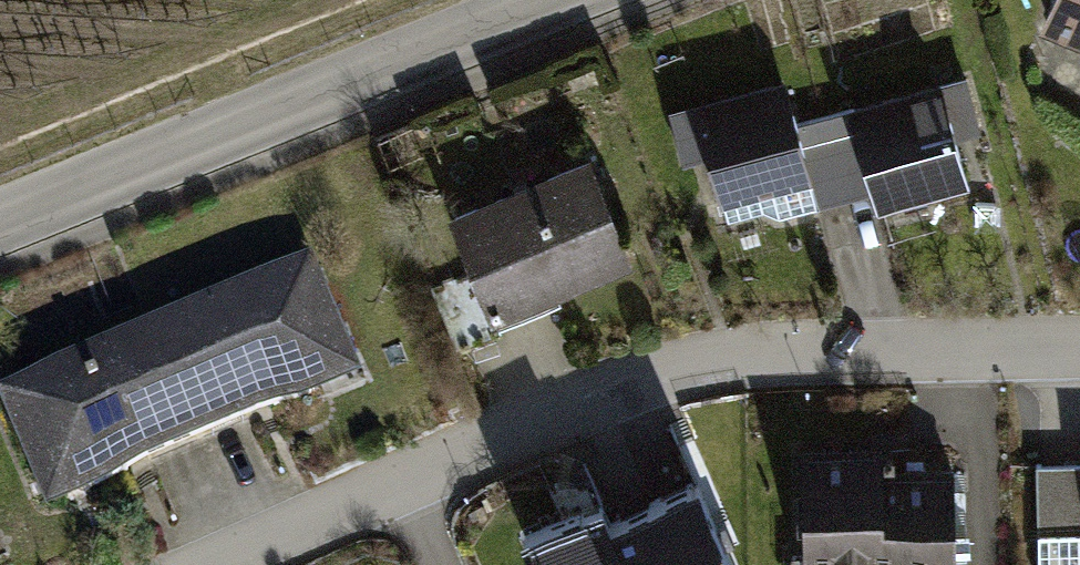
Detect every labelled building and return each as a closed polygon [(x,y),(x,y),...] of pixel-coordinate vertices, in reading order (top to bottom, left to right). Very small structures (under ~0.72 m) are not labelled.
[(1045,30),(1079,45),(1079,0),(1058,0),(1045,30)] [(972,76),(854,109),(877,191),(882,210),(971,185),(957,133),(986,125),(972,76)] [(799,124),(786,79),(671,110),(686,165),(711,158),(724,206),(815,181),(799,124)] [(877,191),(854,109),(799,124),(815,181),(823,206),(877,191)] [(588,160),(454,214),(478,272),(438,289),(456,334),(630,263),(588,160)] [(0,394),(0,404),(46,511),(362,376),(312,261),(0,394)] [(955,466),(887,468),(886,445),(802,448),(805,556),(793,556),(793,564),(957,564),(955,466)] [(1038,465),(1041,564),(1079,564),(1079,464),(1038,465)] [(726,537),(701,482),(618,519),(611,501),(524,540),(535,564),(739,564),(726,537)]
